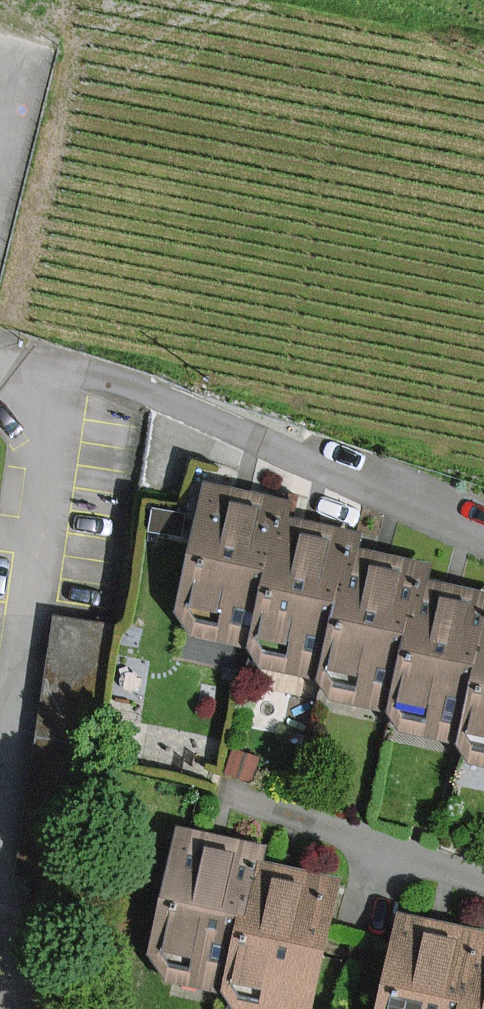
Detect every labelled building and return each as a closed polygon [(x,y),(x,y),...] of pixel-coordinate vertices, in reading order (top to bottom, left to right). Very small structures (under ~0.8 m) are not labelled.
[(174,622),(248,642),(285,511),(287,502),(212,481),(174,622)] [(353,542),(356,530),(285,511),(248,642),(242,664),(314,684),(353,542)] [(422,568),(424,561),(353,542),(314,684),(311,694),(382,713),(422,568)] [(422,568),(382,713),(379,723),(459,745),(483,655),(483,585),(422,568)] [(113,600),(58,592),(19,857),(74,865),(113,600)] [(459,745),(455,760),(483,768),(483,655),(459,745)] [(147,974),(233,996),(266,866),(270,850),(185,828),(147,974)] [(350,887),(266,866),(233,996),(230,1008),(319,1008),(350,887)] [(483,972),(483,937),(407,917),(383,1008),(475,1008),(483,972)] [(475,1008),(483,1008),(483,972),(475,1008)]
